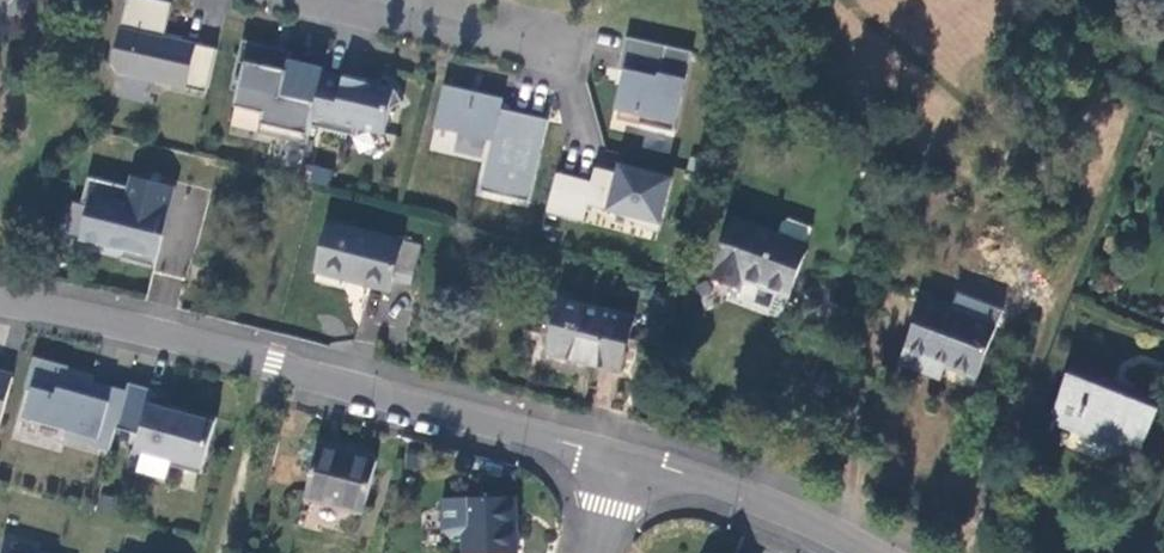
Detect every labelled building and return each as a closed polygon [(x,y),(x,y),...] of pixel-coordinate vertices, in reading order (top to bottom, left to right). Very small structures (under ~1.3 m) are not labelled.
[(153,0),(128,0),(113,66),(117,74),(208,94),(218,51),(175,41),(174,47),(164,44),(174,5),(153,0)] [(694,55),(628,39),(621,72),(630,74),(621,113),(643,118),(642,127),(675,134),(694,55)] [(324,75),(326,71),(292,63),(294,54),(244,42),(232,92),(239,94),(235,109),(264,115),(259,135),(308,146),(312,128),(324,75)] [(345,79),(324,75),(312,128),(355,138),(357,129),(385,136),(391,112),(403,104),(388,79),(375,86),(365,84),(366,80),(346,75),(345,79)] [(444,88),(435,128),(491,141),(479,192),(527,203),(545,121),(497,110),(500,102),(444,88)] [(589,185),(553,177),(543,221),(581,228),(585,211),(629,220),(629,224),(657,231),(668,177),(617,166),(615,175),(592,170),(589,185)] [(167,224),(177,188),(133,177),(130,188),(89,177),(83,202),(91,204),(82,239),(123,250),(121,259),(156,268),(164,237),(159,236),(162,223),(167,224)] [(765,287),(792,296),(810,248),(809,247),(781,238),(735,221),(713,278),(739,290),(743,278),(765,287)] [(781,238),(809,247),(815,230),(791,222),(785,225),(781,238)] [(423,247),(331,223),(320,266),(377,280),(375,290),(392,294),(395,281),(413,286),(423,247)] [(194,265),(189,283),(206,286),(211,270),(194,265)] [(743,278),(739,290),(760,297),(765,287),(743,278)] [(924,299),(901,360),(930,372),(935,360),(948,365),(979,377),(998,328),(924,299)] [(636,319),(563,302),(551,355),(621,374),(636,319)] [(115,441),(129,390),(91,379),(89,386),(68,380),(69,373),(71,366),(36,356),(27,388),(35,390),(27,418),(70,429),(68,438),(113,449),(115,441)] [(944,376),(948,365),(935,360),(930,372),(944,376)] [(1143,443),(1163,392),(1138,382),(1135,390),(1114,381),(1117,374),(1081,360),(1056,425),(1088,437),(1094,423),(1143,443)] [(91,379),(69,373),(68,380),(89,386),(91,379)] [(2,427),(16,378),(0,374),(0,426),(2,427)] [(129,390),(115,441),(146,450),(148,445),(163,450),(162,454),(180,459),(178,468),(205,475),(217,430),(192,423),(196,408),(161,398),(162,393),(131,384),(129,390)] [(1139,457),(1143,443),(1094,423),(1088,437),(1139,457)] [(366,511),(379,464),(341,454),(342,450),(320,445),(307,497),(366,511)] [(443,499),(444,530),(450,536),(465,535),(466,552),(518,552),(517,497),(443,499)]
